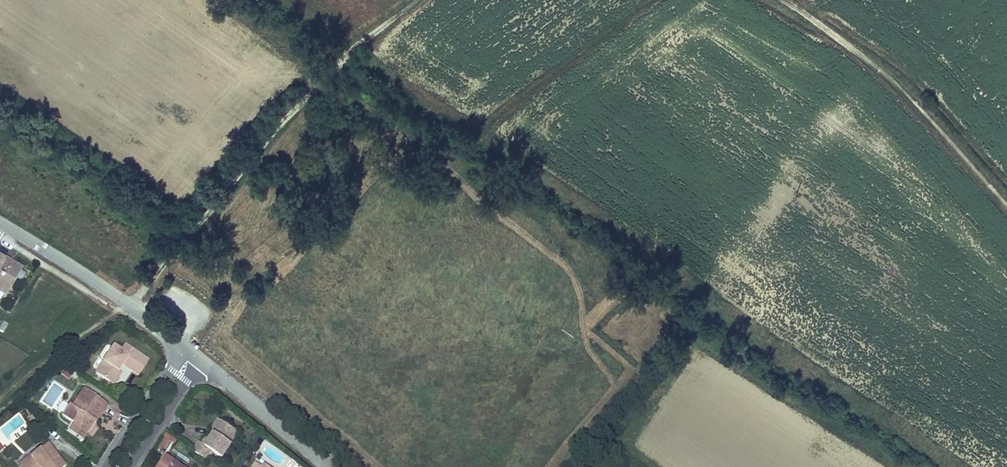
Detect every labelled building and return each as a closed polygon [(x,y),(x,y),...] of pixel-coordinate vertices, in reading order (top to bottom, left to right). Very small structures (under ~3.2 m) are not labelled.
[(5,298),(22,270),(5,260),(5,259),(0,256),(0,295),(5,298)] [(111,384),(119,372),(124,366),(137,376),(147,363),(125,347),(121,352),(115,348),(96,373),(111,384)] [(122,374),(119,372),(111,384),(114,385),(122,374)] [(51,383),(42,403),(52,408),(61,388),(51,383)] [(63,416),(73,424),(87,433),(105,407),(83,392),(72,408),(69,406),(63,416)] [(63,414),(68,404),(60,400),(55,410),(63,414)] [(223,420),(219,417),(213,426),(217,429),(223,420)] [(223,456),(236,435),(231,432),(234,427),(223,420),(217,429),(212,438),(207,434),(202,442),(200,440),(194,449),(206,457),(212,449),(223,456)] [(87,433),(73,424),(71,427),(85,437),(87,433)] [(165,434),(159,450),(170,454),(176,438),(165,434)] [(47,446),(23,463),(26,466),(62,466),(47,446)] [(166,455),(159,466),(186,466),(166,455)]
